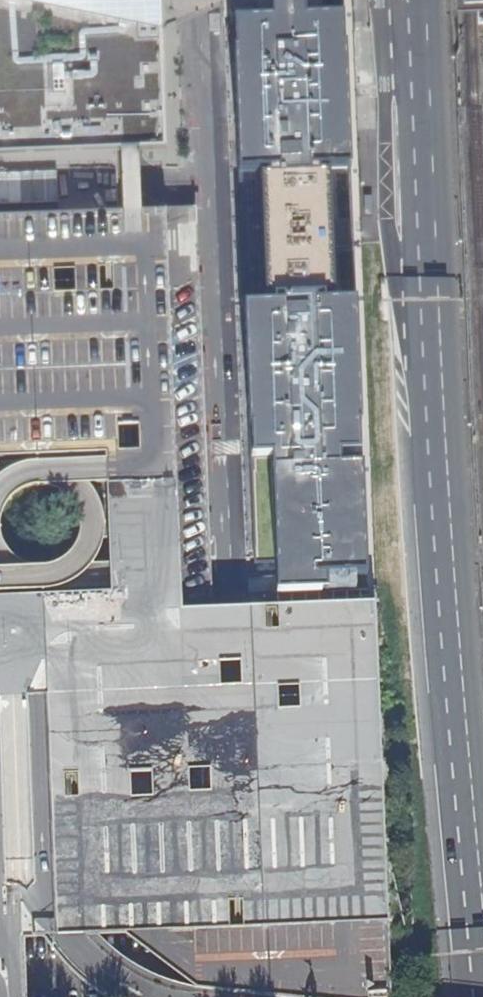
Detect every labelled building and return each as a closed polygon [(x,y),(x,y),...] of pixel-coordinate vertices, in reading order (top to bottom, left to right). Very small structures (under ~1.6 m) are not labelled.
[(23,939),(60,937),(124,933),(192,985),(293,996),(394,996),(392,872),(382,603),(210,606),(194,209),(190,131),(186,0),(0,0),(0,455),(107,451),(112,591),(0,596),(0,996),(26,996),(23,939)] [(453,13),(471,12),(482,12),(482,0),(452,0),(453,13)] [(350,301),(322,303),(321,296),(330,296),(326,178),(317,178),(317,170),(345,169),(337,17),(318,18),(318,3),(250,4),(250,19),(230,20),(239,239),(260,238),(262,304),(242,306),(248,455),(269,455),(270,468),(250,468),(250,493),(243,493),(246,571),(254,571),(255,592),(375,590),(370,467),(338,467),(337,454),(357,453),(350,301)] [(260,238),(239,239),(242,306),(262,304),(260,238)]
